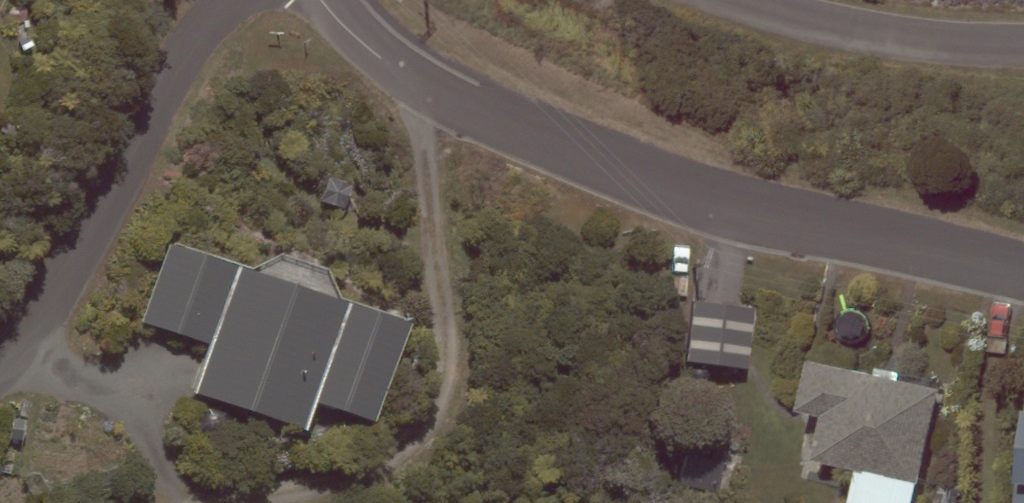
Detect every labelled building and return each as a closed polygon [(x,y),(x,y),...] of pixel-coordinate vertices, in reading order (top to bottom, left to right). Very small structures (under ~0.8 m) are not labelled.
[(345,208),(353,184),(329,177),(321,200),(345,208)] [(412,323),(170,240),(142,321),(210,345),(194,391),(309,430),(318,403),(378,423),(412,323)] [(694,300),(687,361),(748,369),(756,308),(694,300)] [(804,359),(791,412),(818,418),(808,460),(854,471),(846,502),(912,502),(938,390),(897,381),(899,372),(873,366),(871,374),(804,359)] [(1019,410),(1011,484),(1014,484),(1012,502),(1023,502),(1023,410),(1019,410)] [(686,454),(680,484),(719,493),(725,462),(686,454)]
